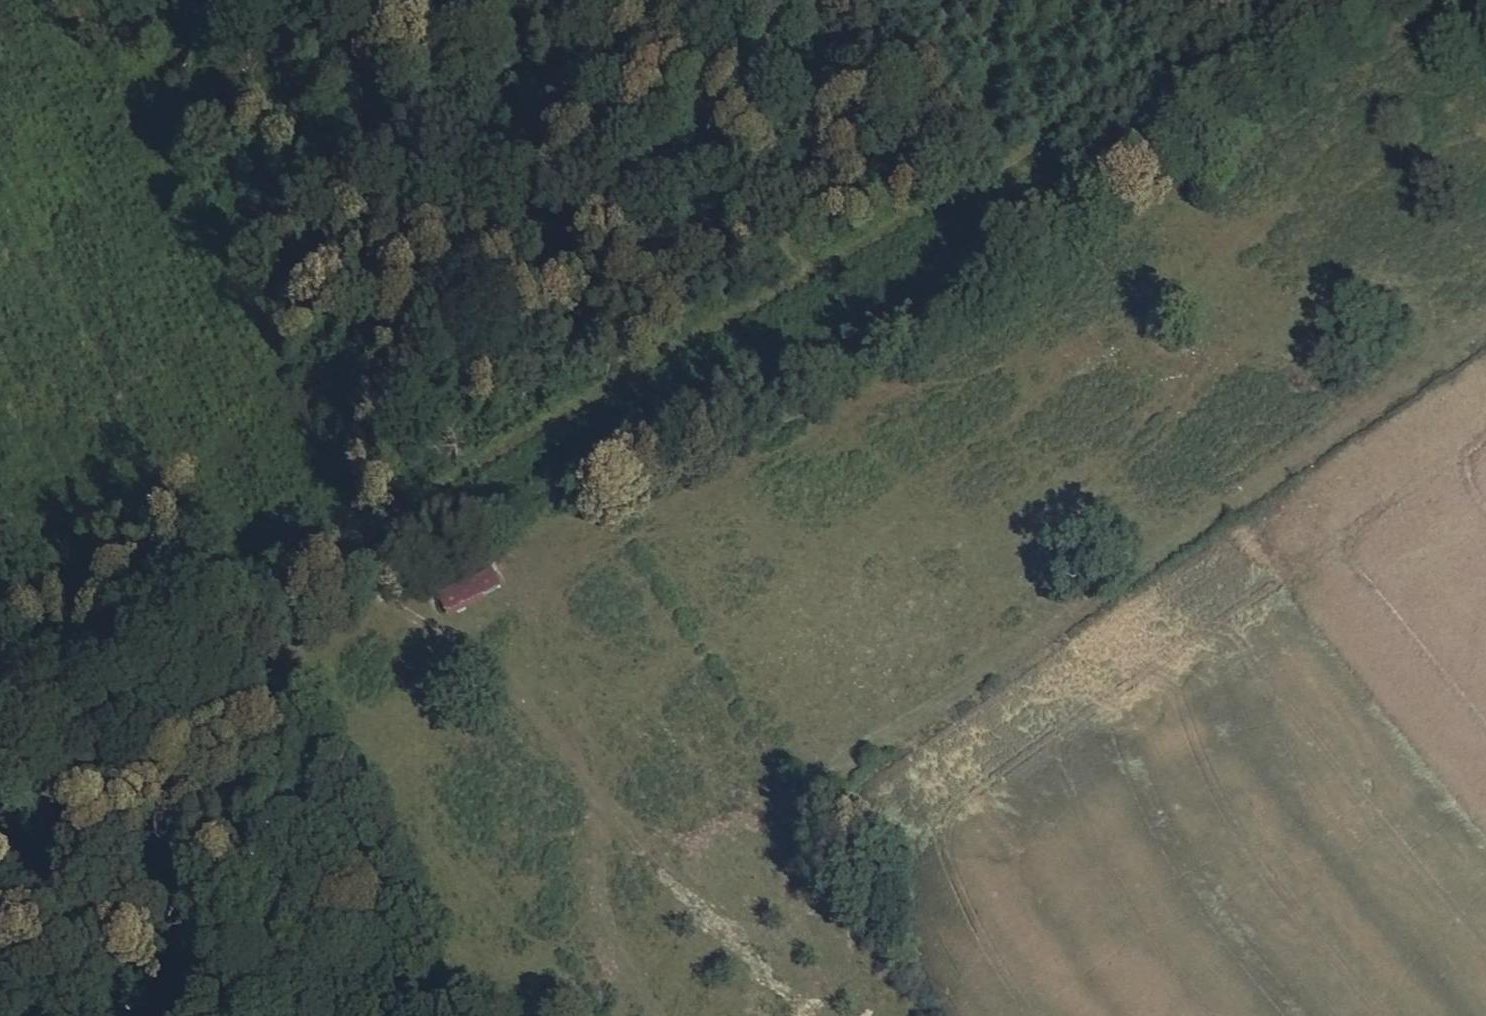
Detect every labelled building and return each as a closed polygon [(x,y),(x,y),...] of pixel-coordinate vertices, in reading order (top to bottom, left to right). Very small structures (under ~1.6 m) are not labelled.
[(443,616),(502,590),(491,565),(432,592),(443,616)]
